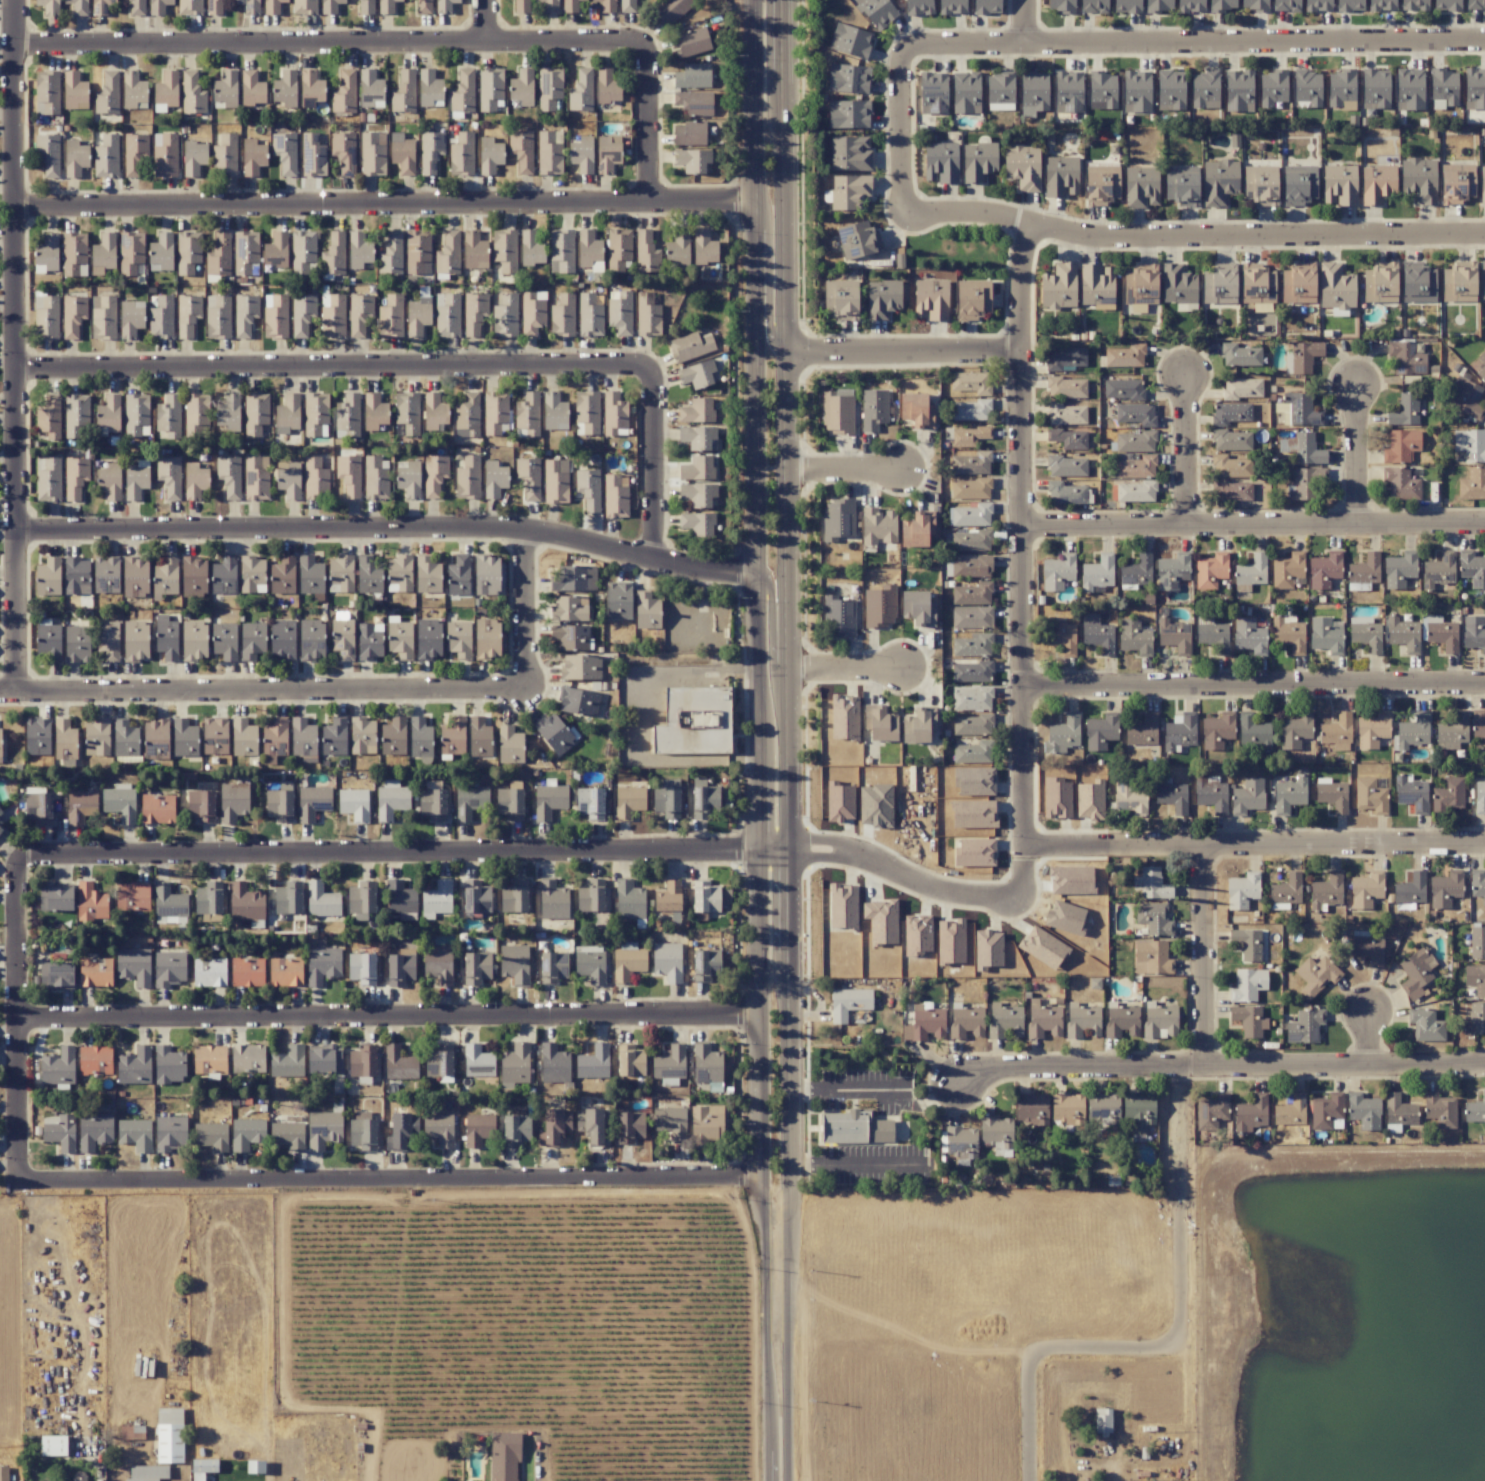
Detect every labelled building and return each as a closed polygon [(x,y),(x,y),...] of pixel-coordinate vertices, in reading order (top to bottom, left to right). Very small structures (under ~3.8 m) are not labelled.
[(35,5),(44,5),(44,16),(59,16),(59,0),(35,0),(35,5)] [(63,3),(73,4),(73,15),(87,16),(88,0),(63,0),(63,3)] [(93,15),(107,15),(107,0),(93,0),(93,15)] [(129,15),(145,16),(145,0),(129,0),(129,15)] [(150,15),(165,15),(164,5),(173,4),(173,0),(150,0),(150,15)] [(202,15),(202,0),(178,0),(179,15),(202,15)] [(208,15),(224,15),(223,0),(207,0),(208,15)] [(240,15),(259,14),(259,0),(239,0),(240,15)] [(288,0),(264,0),(265,15),(279,14),(279,2),(288,2),(288,0)] [(293,14),(317,14),(317,0),(293,0),(293,14)] [(337,14),(337,4),(345,4),(345,0),(322,0),(322,14),(337,14)] [(374,14),(374,0),(359,0),(359,14),(374,14)] [(403,0),(379,0),(379,14),(394,13),(394,2),(403,2),(403,0)] [(416,14),(431,14),(431,0),(416,0),(416,14)] [(436,13),(451,14),(451,3),(459,3),(459,0),(436,0),(436,13)] [(514,13),(529,13),(529,0),(514,0),(514,13)] [(563,13),(578,12),(578,0),(563,0),(563,13)] [(592,2),(600,2),(600,13),(615,12),(615,0),(592,0),(592,2)] [(621,12),(636,12),(636,0),(621,0),(621,12)] [(652,11),(667,27),(691,5),(687,0),(664,0),(652,11)] [(877,30),(898,15),(887,0),(854,0),(877,30)] [(932,14),(931,0),(904,0),(905,15),(932,14)] [(939,14),(966,14),(966,0),(939,0),(939,14)] [(974,13),(1000,14),(1000,0),(974,0),(974,13)] [(1048,12),(1075,11),(1074,0),(1048,0),(1048,12)] [(1095,4),(1102,4),(1102,13),(1107,13),(1107,0),(1095,0),(1095,4)] [(1114,13),(1141,12),(1141,0),(1114,0),(1114,13)] [(1146,11),(1172,11),(1172,0),(1146,0),(1146,11)] [(1178,12),(1204,11),(1204,0),(1178,0),(1178,12)] [(1236,0),(1209,0),(1210,10),(1236,10),(1236,0)] [(1241,9),(1268,10),(1268,0),(1241,0),(1241,9)] [(1273,12),(1301,11),(1300,0),(1273,0),(1273,12)] [(1304,11),(1331,11),(1331,0),(1305,0),(1304,11)] [(1336,10),(1363,11),(1363,0),(1336,0),(1336,10)] [(1369,9),(1396,9),(1395,0),(1369,0),(1369,9)] [(1428,0),(1401,0),(1401,10),(1428,10),(1428,0)] [(1433,9),(1460,10),(1460,0),(1433,0),(1433,9)] [(1465,9),(1484,9),(1484,0),(1465,0),(1465,9)] [(865,60),(873,34),(836,22),(828,48),(865,60)] [(709,52),(708,29),(683,31),(684,42),(680,42),(681,53),(709,52)] [(710,64),(682,64),(683,72),(673,72),(673,88),(710,87),(710,64)] [(828,92),(869,93),(869,66),(828,65),(828,92)] [(569,88),(568,110),(591,111),(592,68),(577,67),(576,89),(569,88)] [(612,67),(597,68),(597,101),(620,101),(620,81),(612,81),(612,67)] [(415,69),(399,68),(398,90),(390,89),(390,111),(414,112),(415,69)] [(450,112),(475,111),(474,68),(458,68),(459,89),(449,90),(450,112)] [(480,68),(479,111),(496,111),(497,101),(503,101),(503,69),(480,68)] [(509,100),(520,100),(520,106),(532,106),(533,68),(517,68),(517,79),(510,79),(509,100)] [(562,99),(563,68),(539,68),(538,111),(554,111),(555,99),(562,99)] [(1464,69),(1465,110),(1484,109),(1484,68),(1464,69)] [(315,69),(301,69),(302,102),(324,101),(323,80),(316,80),(315,69)] [(356,69),(339,69),(339,90),(331,90),(331,112),(355,113),(356,69)] [(375,69),(359,69),(360,107),(375,107),(375,103),(383,103),(383,79),(375,79),(375,69)] [(434,69),(419,69),(420,106),(442,106),(442,79),(434,79),(434,69)] [(1390,70),(1362,69),(1361,108),(1389,109),(1390,70)] [(1396,110),(1424,110),(1423,69),(1395,70),(1396,110)] [(94,92),(95,114),(119,113),(117,70),(102,71),(103,91),(94,92)] [(138,81),(138,70),(123,71),(124,108),(146,107),(146,81),(138,81)] [(154,83),(154,104),(176,105),(177,71),(163,70),(162,83),(154,83)] [(206,91),(198,91),(198,70),(182,70),(183,114),(206,113),(206,91)] [(237,70),(222,70),(222,81),(214,80),(213,107),(236,108),(237,70)] [(256,70),(242,70),(242,104),(265,103),(265,82),(256,82),(256,70)] [(295,70),(281,70),(281,80),(272,80),(273,101),(283,101),(283,107),(296,107),(295,70)] [(1225,111),(1252,112),(1253,71),(1226,70),(1225,111)] [(1320,70),(1293,71),(1294,102),(1308,102),(1309,108),(1321,108),(1320,70)] [(35,71),(36,115),(60,114),(59,71),(35,71)] [(64,109),(87,109),(87,82),(78,81),(79,71),(65,71),(64,109)] [(1151,112),(1150,71),(1123,72),(1124,113),(1151,112)] [(1158,110),(1185,110),(1184,71),(1157,71),(1158,110)] [(1260,72),(1260,107),(1272,107),(1272,102),(1286,101),(1286,71),(1260,72)] [(1355,109),(1354,71),(1328,72),(1328,110),(1355,109)] [(1457,106),(1458,71),(1431,71),(1431,100),(1445,100),(1445,106),(1457,106)] [(945,72),(919,73),(920,113),(946,112),(945,72)] [(980,113),(979,72),(953,73),(953,114),(980,113)] [(1035,111),(1048,111),(1047,72),(1021,73),(1021,118),(1035,118),(1035,111)] [(1192,109),(1219,108),(1218,72),(1191,72),(1192,109)] [(987,74),(988,105),(1014,104),(1013,73),(987,74)] [(1056,73),(1056,85),(1055,85),(1055,91),(1081,92),(1082,75),(1056,73)] [(1116,109),(1116,75),(1090,76),(1090,109),(1116,109)] [(712,92),(673,92),(673,105),(684,105),(684,116),(712,116),(712,92)] [(829,128),(869,127),(869,100),(828,101),(829,128)] [(705,145),(705,122),(673,122),(673,145),(705,145)] [(538,174),(561,175),(562,131),(538,131),(538,174)] [(361,175),(386,175),(385,132),(360,132),(361,175)] [(449,144),(450,175),(473,175),(473,132),(457,132),(457,144),(449,144)] [(531,132),(508,132),(509,154),(517,154),(517,175),(532,175),(531,132)] [(236,176),(236,133),(220,133),(220,146),(213,146),(213,176),(236,176)] [(303,176),(325,176),(325,145),(317,145),(317,133),(302,133),(303,176)] [(331,134),(331,155),(339,155),(340,176),(355,176),(354,133),(331,134)] [(421,175),(435,175),(436,154),(442,154),(443,133),(421,133),(421,175)] [(94,146),(93,177),(117,178),(118,135),(102,134),(101,147),(94,146)] [(140,177),(140,157),(148,157),(148,134),(124,134),(125,178),(140,177)] [(177,177),(176,134),(153,134),(154,177),(177,177)] [(296,177),(295,134),(272,134),(272,156),(280,156),(280,177),(296,177)] [(390,163),(399,163),(399,175),(414,176),(414,139),(402,139),(403,134),(390,134),(390,163)] [(35,136),(36,157),(43,157),(44,178),(59,178),(58,135),(35,136)] [(620,136),(597,137),(598,174),(613,174),(612,164),(621,163),(620,136)] [(480,175),(495,175),(495,164),(503,164),(503,144),(492,144),(492,137),(480,137),(480,175)] [(578,175),(593,175),(592,137),(577,137),(577,142),(569,143),(569,164),(577,164),(578,175)] [(831,171),(870,170),(869,137),(831,137),(831,171)] [(258,177),(258,166),(266,166),(267,145),(255,144),(256,139),(244,138),(243,176),(258,177)] [(65,177),(80,178),(80,167),(88,167),(89,146),(78,146),(78,140),(66,139),(65,177)] [(184,176),(198,177),(198,164),(207,164),(207,142),(184,142),(184,176)] [(957,143),(924,143),(925,181),(936,180),(936,183),(957,183),(957,143)] [(963,144),(964,183),(983,183),(983,173),(997,173),(996,143),(963,144)] [(1004,146),(1005,180),(1017,179),(1018,192),(1040,192),(1038,145),(1004,146)] [(706,173),(706,163),(711,163),(710,150),(673,151),(673,165),(684,165),(684,174),(706,173)] [(1078,158),(1045,157),(1045,197),(1066,198),(1066,194),(1077,195),(1078,158)] [(1400,159),(1401,192),(1414,191),(1415,205),(1436,205),(1436,158),(1400,159)] [(1204,207),(1225,207),(1225,194),(1238,194),(1238,161),(1203,161),(1204,207)] [(1474,164),(1441,165),(1442,204),(1467,204),(1467,196),(1474,195),(1474,164)] [(1109,206),(1109,199),(1119,198),(1118,166),(1085,167),(1087,207),(1109,206)] [(1252,172),(1252,166),(1244,166),(1243,203),(1277,204),(1278,173),(1252,172)] [(1316,166),(1303,166),(1304,171),(1283,171),(1283,203),(1316,203),(1316,166)] [(1336,203),(1336,206),(1356,206),(1356,166),(1323,166),(1323,203),(1336,203)] [(1395,166),(1362,166),(1362,205),(1382,205),(1381,195),(1396,195),(1395,166)] [(1157,167),(1125,168),(1125,208),(1146,208),(1146,205),(1158,205),(1157,167)] [(1165,200),(1178,200),(1178,207),(1198,207),(1198,173),(1174,173),(1174,167),(1165,167),(1165,200)] [(871,176),(831,176),(831,210),(857,210),(857,195),(871,196),(871,176)] [(836,228),(844,260),(883,251),(878,230),(871,232),(868,221),(836,228)] [(709,229),(694,228),(694,263),(717,263),(717,241),(709,241),(709,229)] [(574,273),(573,229),(550,230),(550,273),(574,273)] [(593,241),(593,229),(578,230),(579,262),(601,261),(600,241),(593,241)] [(624,260),(631,261),(632,230),(608,229),(607,272),(624,272),(624,260)] [(636,272),(660,272),(660,249),(651,249),(652,229),(637,229),(636,272)] [(378,252),(379,274),(401,274),(401,230),(386,230),(386,251),(378,252)] [(406,270),(430,270),(430,231),(407,230),(406,270)] [(459,273),(458,230),(443,230),(443,251),(435,251),(436,274),(459,273)] [(486,268),(487,241),(478,241),(478,230),(464,230),(463,267),(486,268)] [(493,261),(500,261),(500,273),(517,273),(516,230),(492,230),(493,261)] [(521,264),(544,264),(544,242),(536,242),(536,230),(521,230),(521,264)] [(206,252),(206,275),(229,276),(230,232),(214,231),(213,253),(206,252)] [(263,244),(264,266),(287,266),(286,231),(272,232),(272,244),(263,244)] [(315,231),(292,232),(293,275),(308,275),(308,264),(316,264),(315,231)] [(345,274),(344,231),(329,231),(329,252),(321,252),(321,274),(345,274)] [(364,231),(349,231),(349,268),(363,269),(363,262),(372,262),(372,243),(364,243),(364,231)] [(36,264),(50,264),(49,259),(58,258),(57,232),(42,233),(43,244),(36,244),(36,264)] [(91,245),(92,275),(103,275),(103,268),(115,268),(115,232),(100,233),(100,245),(91,245)] [(144,263),(144,232),(120,233),(120,276),(136,276),(136,263),(144,263)] [(172,270),(172,232),(157,232),(158,243),(149,243),(149,270),(172,270)] [(178,275),(198,275),(198,264),(201,264),(200,232),(177,232),(178,275)] [(259,263),(259,232),(234,232),(234,275),(253,275),(253,263),(259,263)] [(64,276),(86,276),(86,233),(63,233),(64,276)] [(688,234),(674,235),(674,242),(665,242),(666,264),(689,263),(688,234)] [(1040,274),(1041,308),(1076,307),(1074,262),(1054,263),(1054,274),(1040,274)] [(1341,274),(1341,263),(1321,263),(1319,308),(1354,309),(1355,275),(1341,274)] [(1196,273),(1182,274),(1182,264),(1163,264),(1164,303),(1197,303),(1196,273)] [(1436,301),(1435,268),(1402,269),(1403,302),(1436,301)] [(1443,302),(1476,301),(1476,268),(1442,268),(1443,302)] [(1281,269),(1282,303),(1315,303),(1314,269),(1281,269)] [(1156,270),(1124,271),(1125,304),(1157,303),(1156,270)] [(1274,271),(1242,270),(1242,302),(1274,303),(1274,271)] [(1082,305),(1099,304),(1099,298),(1113,297),(1113,272),(1081,273),(1082,305)] [(824,313),(837,314),(837,320),(857,321),(858,281),(824,280),(824,313)] [(868,321),(888,320),(887,310),(901,310),(900,280),(867,281),(868,321)] [(948,281),(925,280),(925,294),(916,294),(916,304),(921,304),(921,310),(928,310),(928,321),(948,321),(948,281)] [(991,317),(990,281),(956,282),(958,318),(991,317)] [(630,291),(608,292),(608,327),(616,327),(617,336),(631,336),(630,291)] [(521,336),(536,337),(536,327),(546,327),(547,300),(535,299),(536,292),(522,292),(521,336)] [(575,293),(558,292),(557,305),(551,305),(550,336),(573,337),(575,293)] [(595,292),(579,293),(580,336),(603,335),(602,305),(595,305),(595,292)] [(637,336),(661,335),(660,305),(653,305),(652,292),(637,292),(637,336)] [(480,317),(487,317),(488,294),(465,293),(463,336),(479,337),(480,317)] [(492,336),(516,336),(517,293),(501,293),(500,306),(493,306),(492,336)] [(287,338),(287,295),(265,294),(264,338),(287,338)] [(344,338),(345,295),(326,294),(325,303),(322,303),(321,337),(344,338)] [(379,337),(402,337),(401,294),(386,294),(386,306),(378,307),(379,337)] [(435,294),(436,337),(460,337),(459,294),(435,294)] [(149,339),(173,339),(174,296),(157,295),(156,308),(150,308),(149,339)] [(207,339),(231,338),(230,295),(206,295),(207,339)] [(255,339),(255,295),(235,295),(235,338),(255,339)] [(292,338),(308,338),(308,317),(316,317),(316,296),(293,295),(292,338)] [(373,317),(373,295),(350,295),(349,337),(366,338),(366,317),(373,317)] [(35,339),(59,339),(59,296),(35,296),(35,339)] [(87,319),(87,297),(64,296),(63,339),(79,340),(79,318),(87,319)] [(92,339),(116,339),(116,296),(91,296),(92,339)] [(201,318),(201,296),(178,296),(178,339),(194,339),(193,318),(201,318)] [(407,301),(407,337),(422,337),(422,325),(431,325),(430,297),(418,298),(418,301),(407,301)] [(143,301),(120,301),(121,339),(136,339),(136,328),(144,328),(143,301)] [(710,334),(698,338),(696,331),(667,341),(675,364),(716,350),(710,334)] [(1426,354),(1414,354),(1414,340),(1387,339),(1386,361),(1395,361),(1394,374),(1425,374),(1426,354)] [(1236,348),(1236,343),(1222,343),(1222,366),(1261,365),(1261,347),(1236,348)] [(1291,343),(1292,374),(1312,374),(1311,356),(1323,356),(1323,343),(1291,343)] [(1105,367),(1144,366),(1143,344),(1129,344),(1130,348),(1104,349),(1105,367)] [(1085,348),(1046,349),(1047,372),(1061,371),(1061,366),(1086,366),(1085,348)] [(1469,364),(1484,381),(1484,350),(1469,364)] [(690,382),(693,390),(713,384),(710,373),(716,371),(712,359),(676,371),(680,385),(690,382)] [(950,391),(976,391),(976,396),(989,395),(989,372),(950,373),(950,391)] [(1483,388),(1457,377),(1454,386),(1460,388),(1451,409),(1480,421),(1484,408),(1476,405),(1483,388)] [(1086,378),(1047,379),(1047,398),(1086,397),(1086,378)] [(1262,398),(1262,379),(1223,379),(1223,398),(1262,398)] [(1142,380),(1104,380),(1104,399),(1142,399),(1142,380)] [(822,391),(822,430),(831,430),(831,434),(853,434),(852,390),(822,391)] [(887,390),(862,390),(863,432),(877,432),(877,424),(888,423),(887,390)] [(538,437),(539,392),(524,391),(524,401),(516,401),(516,436),(538,437)] [(544,430),(567,429),(566,402),(558,402),(558,391),(543,391),(544,430)] [(575,392),(576,435),(600,435),(599,391),(575,392)] [(604,435),(628,435),(627,401),(618,401),(618,391),(603,391),(604,435)] [(379,392),(364,393),(365,430),(377,430),(377,424),(388,424),(387,403),(379,403),(379,392)] [(439,392),(424,393),(425,428),(447,428),(447,403),(439,403),(439,392)] [(455,436),(478,437),(479,392),(464,392),(464,402),(456,401),(455,436)] [(484,435),(500,436),(501,423),(507,423),(508,392),(485,392),(484,435)] [(227,432),(240,431),(239,393),(224,394),(225,405),(215,405),(216,426),(227,425),(227,432)] [(245,437),(261,437),(261,424),(270,424),(269,393),(244,394),(245,437)] [(299,393),(285,393),(285,405),(276,405),(276,429),(299,429),(299,393)] [(304,436),(322,436),(322,424),(328,424),(328,393),(305,393),(304,436)] [(336,402),(335,435),(359,435),(360,393),(344,393),(343,403),(336,402)] [(395,393),(395,424),(418,425),(418,393),(395,393)] [(927,393),(900,394),(901,420),(913,419),(913,429),(933,429),(932,405),(927,405),(927,393)] [(1322,411),(1311,411),(1312,394),(1283,393),(1283,404),(1289,404),(1289,424),(1322,425),(1322,411)] [(1386,425),(1418,424),(1417,393),(1399,393),(1399,403),(1385,404),(1386,425)] [(36,432),(47,432),(47,439),(59,439),(60,395),(45,394),(45,404),(37,404),(36,432)] [(120,395),(105,394),(105,405),(97,405),(96,427),(107,427),(107,432),(119,432),(120,395)] [(149,395),(125,394),(124,436),(148,436),(149,395)] [(180,439),(179,394),(164,394),(164,403),(156,403),(156,431),(166,431),(166,439),(180,439)] [(208,433),(209,394),(186,394),(185,433),(208,433)] [(65,438),(89,438),(89,395),(66,395),(65,438)] [(678,422),(713,422),(713,398),(690,398),(690,407),(678,408),(678,422)] [(951,420),(989,420),(989,401),(951,401),(951,420)] [(1086,406),(1061,406),(1061,402),(1047,402),(1048,425),(1086,424),(1086,406)] [(1115,422),(1140,422),(1140,427),(1154,427),(1155,404),(1115,404),(1115,422)] [(1251,404),(1212,404),(1212,427),(1227,426),(1227,422),(1251,422),(1251,404)] [(716,427),(678,427),(678,442),(689,442),(689,450),(716,450),(716,427)] [(991,439),(991,428),(952,428),(951,447),(975,447),(975,439),(991,439)] [(1086,450),(1087,431),(1046,430),(1046,441),(1062,441),(1062,449),(1086,450)] [(1420,451),(1420,430),(1388,431),(1389,449),(1381,449),(1382,463),(1411,462),(1411,451),(1420,451)] [(1464,450),(1464,463),(1484,462),(1484,444),(1484,430),(1453,431),(1453,451),(1464,450)] [(1212,450),(1251,450),(1252,431),(1212,431),(1212,450)] [(1155,432),(1115,433),(1116,452),(1155,451),(1155,432)] [(1326,464),(1326,450),(1314,450),(1314,432),(1295,432),(1294,463),(1326,464)] [(951,474),(990,474),(990,451),(975,451),(975,456),(951,456),(951,474)] [(1116,478),(1155,478),(1155,454),(1140,455),(1140,459),(1115,460),(1116,478)] [(1226,459),(1226,454),(1212,454),(1212,477),(1251,477),(1251,459),(1226,459)] [(425,499),(440,499),(439,478),(448,478),(448,455),(424,456),(425,499)] [(479,499),(480,455),(464,455),(463,468),(456,467),(455,498),(479,499)] [(715,480),(715,466),(712,466),(712,456),(690,455),(690,465),(679,465),(679,479),(715,480)] [(268,456),(245,457),(245,500),(269,500),(268,456)] [(305,499),(328,499),(328,469),(320,469),(320,456),(305,456),(305,499)] [(336,456),(336,479),(344,478),(344,499),(360,499),(359,456),(336,456)] [(364,456),(365,499),(388,499),(388,462),(380,462),(380,456),(364,456)] [(216,458),(217,480),(225,479),(225,500),(240,500),(239,457),(216,458)] [(1087,476),(1087,457),(1047,457),(1048,477),(1087,476)] [(36,501),(60,502),(61,458),(37,458),(36,501)] [(89,458),(65,458),(66,502),(81,501),(81,481),(89,481),(89,458)] [(157,480),(165,480),(165,500),(181,500),(180,458),(156,458),(157,480)] [(516,480),(524,480),(524,501),(539,501),(539,458),(515,459),(516,480)] [(125,500),(140,501),(140,488),(149,489),(150,460),(137,460),(137,465),(126,465),(125,500)] [(544,503),(568,503),(568,460),(544,460),(544,503)] [(420,462),(396,461),(396,488),(403,488),(403,499),(419,500),(420,462)] [(497,467),(497,461),(484,461),(485,499),(499,499),(499,488),(508,488),(508,467),(497,467)] [(185,500),(200,501),(200,490),(208,490),(209,469),(198,468),(198,462),(186,462),(185,500)] [(286,500),(300,500),(299,462),(276,462),(277,490),(285,489),(286,500)] [(97,490),(106,490),(105,500),(120,501),(121,463),(107,463),(107,469),(97,469),(97,490)] [(1458,499),(1484,499),(1484,467),(1469,467),(1468,479),(1458,479),(1458,499)] [(1294,468),(1293,490),(1288,490),(1288,500),(1314,500),(1314,481),(1327,481),(1327,469),(1294,468)] [(1409,468),(1382,468),(1382,482),(1388,482),(1389,499),(1420,499),(1420,479),(1409,480),(1409,468)] [(599,470),(575,470),(575,493),(584,493),(584,513),(600,513),(599,470)] [(605,518),(628,517),(627,475),(604,475),(605,518)] [(952,499),(990,499),(990,479),(951,480),(952,499)] [(1063,481),(1047,481),(1048,504),(1087,503),(1086,486),(1063,486),(1063,481)] [(1215,489),(1215,500),(1252,501),(1252,482),(1212,481),(1212,489),(1215,489)] [(1116,502),(1156,501),(1155,482),(1116,483),(1116,502)] [(679,499),(690,499),(690,508),(711,508),(711,497),(717,497),(717,485),(679,484),(679,499)] [(824,542),(837,542),(837,536),(853,536),(853,500),(823,500),(824,542)] [(990,526),(991,503),(968,502),(968,508),(951,507),(951,525),(990,526)] [(896,542),(896,511),(879,512),(879,508),(862,508),(863,545),(877,544),(877,543),(896,542)] [(901,521),(901,546),(927,547),(928,535),(934,535),(934,511),(913,511),(913,521),(901,521)] [(691,537),(713,537),(714,513),(679,513),(679,528),(691,528),(691,537)] [(951,551),(991,550),(990,531),(951,532),(951,551)] [(1402,557),(1385,557),(1384,589),(1404,589),(1405,577),(1416,577),(1416,551),(1402,550),(1402,557)] [(1454,551),(1440,550),(1440,562),(1424,561),(1423,581),(1453,582),(1454,551)] [(1484,588),(1484,556),(1473,557),(1473,550),(1459,550),(1459,577),(1472,577),(1472,589),(1484,588)] [(1271,558),(1272,589),(1292,588),(1292,577),(1304,577),(1303,551),(1290,552),(1290,557),(1271,558)] [(1309,589),(1329,590),(1329,579),(1340,579),(1341,551),(1327,551),(1327,558),(1309,558),(1309,589)] [(1348,584),(1379,583),(1378,551),(1365,551),(1365,563),(1348,564),(1348,584)] [(1082,564),(1081,593),(1092,593),(1092,586),(1112,587),(1113,553),(1098,552),(1098,564),(1082,564)] [(1151,552),(1137,552),(1137,564),(1120,565),(1121,584),(1151,583),(1151,552)] [(1175,559),(1157,559),(1156,590),(1177,590),(1177,579),(1189,579),(1189,552),(1175,552),(1175,559)] [(1196,589),(1216,590),(1216,579),(1227,579),(1227,552),(1213,552),(1213,558),(1196,558),(1196,589)] [(1265,552),(1252,552),(1252,564),(1235,564),(1235,584),(1266,584),(1265,552)] [(1074,553),(1059,553),(1059,559),(1042,560),(1043,591),(1063,591),(1063,581),(1075,580),(1074,553)] [(469,596),(469,554),(455,554),(454,566),(448,566),(447,595),(469,596)] [(323,593),(323,564),(313,564),(314,556),(300,555),(299,593),(323,593)] [(328,591),(352,592),(353,555),(337,555),(337,560),(329,559),(328,591)] [(212,564),(213,594),(236,593),(234,556),(221,556),(222,564),(212,564)] [(294,557),(280,556),(280,564),(271,564),(270,593),(293,593),(294,557)] [(417,592),(440,592),(440,563),(428,563),(428,556),(417,556),(417,592)] [(498,556),(475,557),(475,595),(499,595),(498,556)] [(46,558),(46,565),(36,565),(37,595),(60,594),(59,557),(46,558)] [(88,594),(89,558),(66,557),(65,594),(88,594)] [(178,594),(177,557),(162,557),(162,565),(153,565),(153,594),(178,594)] [(182,558),(182,597),(206,597),(205,557),(182,558)] [(265,557),(241,557),(241,592),(264,593),(265,557)] [(992,557),(951,558),(952,577),(992,576),(992,557)] [(124,598),(148,597),(148,558),(123,559),(124,598)] [(952,587),(952,604),(991,604),(991,581),(977,581),(977,586),(952,587)] [(630,619),(631,584),(607,584),(606,619),(630,619)] [(865,627),(895,626),(894,584),(882,584),(882,589),(864,590),(865,627)] [(636,591),(635,628),(660,629),(660,599),(650,599),(650,591),(636,591)] [(928,591),(901,591),(901,618),(914,618),(914,627),(935,627),(935,602),(928,602),(928,591)] [(823,625),(829,625),(829,637),(854,638),(855,600),(837,599),(837,594),(824,594),(823,625)] [(587,596),(554,597),(555,606),(550,606),(550,621),(588,620),(587,596)] [(952,628),(993,628),(993,607),(952,607),(952,628)] [(1113,657),(1114,625),(1098,625),(1098,614),(1082,614),(1082,644),(1100,645),(1099,656),(1113,657)] [(1405,644),(1405,655),(1418,655),(1418,621),(1398,621),(1398,615),(1387,616),(1387,644),(1405,644)] [(1481,654),(1484,654),(1484,627),(1483,615),(1462,616),(1463,648),(1481,647),(1481,654)] [(1291,656),(1304,655),(1303,622),(1283,622),(1283,616),(1272,616),(1273,645),(1291,644),(1291,656)] [(1045,646),(1062,646),(1062,657),(1075,657),(1076,625),(1066,624),(1066,618),(1046,617),(1045,646)] [(1168,624),(1167,617),(1158,617),(1159,646),(1176,645),(1176,657),(1189,656),(1188,623),(1168,624)] [(1332,617),(1311,617),(1310,649),(1329,649),(1329,655),(1342,655),(1343,621),(1332,621),(1332,617)] [(1456,622),(1439,622),(1439,617),(1426,617),(1426,642),(1444,642),(1444,654),(1456,654),(1456,622)] [(1140,619),(1120,618),(1119,650),(1138,650),(1138,657),(1151,657),(1152,629),(1139,629),(1140,619)] [(1254,618),(1234,618),(1234,649),(1251,650),(1251,656),(1265,657),(1266,629),(1254,628),(1254,618)] [(1350,643),(1367,642),(1367,655),(1381,654),(1380,623),(1372,624),(1372,618),(1349,618),(1350,643)] [(324,659),(323,619),(299,620),(300,660),(324,659)] [(440,619),(416,620),(417,659),(441,658),(440,619)] [(475,619),(476,658),(500,657),(499,619),(475,619)] [(294,660),(295,620),(271,620),(270,659),(294,660)] [(333,651),(339,650),(339,659),(354,658),(352,620),(332,621),(333,651)] [(105,662),(119,662),(119,621),(97,622),(97,652),(104,652),(105,662)] [(147,661),(148,621),(124,621),(124,660),(147,661)] [(177,661),(177,621),(157,621),(158,652),(163,652),(163,662),(177,661)] [(182,660),(206,660),(206,621),(183,621),(182,660)] [(412,660),(411,622),(388,623),(389,652),(397,652),(398,660),(412,660)] [(446,622),(447,652),(456,652),(456,660),(471,660),(470,622),(446,622)] [(235,623),(212,624),(213,653),(222,653),(222,661),(237,661),(235,623)] [(255,661),(256,652),(264,653),(265,623),(242,623),(241,661),(255,661)] [(1227,623),(1196,624),(1196,644),(1214,643),(1215,656),(1228,655),(1227,623)] [(588,650),(589,626),(550,625),(550,640),(558,640),(558,650),(588,650)] [(66,662),(90,661),(89,626),(65,627),(66,662)] [(953,639),(953,656),(992,655),(991,633),(969,633),(969,638),(953,639)] [(600,655),(561,655),(561,679),(600,680),(600,655)] [(991,661),(969,662),(969,659),(952,659),(953,682),(991,682),(991,661)] [(599,695),(563,686),(558,710),(594,718),(599,695)] [(650,753),(728,752),(728,687),(664,687),(664,726),(650,726),(650,753)] [(953,710),(992,710),(991,687),(952,687),(953,710)] [(831,737),(857,739),(859,699),(833,698),(832,706),(831,737)] [(864,705),(864,729),(871,728),(871,740),(898,740),(897,714),(885,714),(884,705),(864,705)] [(903,716),(902,742),(929,743),(929,730),(935,730),(935,707),(914,707),(914,716),(903,716)] [(1428,745),(1428,711),(1415,710),(1414,723),(1397,722),(1397,750),(1407,751),(1407,745),(1428,745)] [(1468,742),(1467,710),(1457,711),(1458,723),(1435,723),(1436,750),(1458,749),(1458,743),(1468,742)] [(1472,710),(1472,737),(1484,737),(1484,748),(1484,710),(1472,710)] [(1252,723),(1252,712),(1240,711),(1239,745),(1261,746),(1261,750),(1270,750),(1271,723),(1252,723)] [(1320,723),(1320,743),(1333,743),(1333,750),(1350,751),(1351,712),(1337,711),(1337,724),(1320,723)] [(1376,717),(1357,718),(1358,750),(1378,749),(1378,738),(1389,738),(1389,711),(1376,711),(1376,717)] [(1126,725),(1126,745),(1157,744),(1156,712),(1143,713),(1143,725),(1126,725)] [(1234,740),(1233,712),(1220,712),(1220,718),(1202,719),(1203,750),(1216,750),(1216,740),(1234,740)] [(1065,753),(1065,746),(1079,746),(1079,713),(1065,713),(1065,724),(1047,724),(1047,742),(1043,742),(1043,753),(1065,753)] [(1106,751),(1105,740),(1118,740),(1117,713),(1103,713),(1103,719),(1085,719),(1086,751),(1106,751)] [(1280,750),(1300,749),(1299,739),(1312,738),(1312,713),(1297,713),(1298,718),(1280,718),(1280,750)] [(536,729),(552,750),(558,745),(562,750),(574,740),(554,714),(536,729)] [(451,717),(451,724),(441,725),(441,742),(449,741),(449,749),(465,748),(463,716),(451,717)] [(953,716),(953,735),(992,735),(992,716),(953,716)] [(247,718),(233,718),(232,753),(255,753),(256,726),(247,726),(247,718)] [(322,726),(323,754),(334,753),(346,752),(345,718),(331,719),(332,726),(322,726)] [(383,755),(394,754),(394,750),(406,749),(404,718),(392,719),(393,725),(381,726),(383,755)] [(50,755),(50,719),(26,719),(26,755),(50,755)] [(115,719),(114,756),(137,756),(138,727),(128,727),(128,720),(115,719)] [(287,743),(286,719),(273,719),(273,726),(263,726),(264,745),(278,744),(278,743),(287,743)] [(490,727),(482,727),(482,719),(469,720),(471,757),(491,756),(490,727)] [(86,720),(85,755),(109,756),(110,721),(86,720)] [(168,720),(144,721),(145,744),(168,743),(168,720)] [(352,753),(374,754),(375,721),(352,720),(352,753)] [(507,742),(514,742),(514,726),(499,726),(500,741),(507,740),(507,742)] [(75,745),(75,729),(66,728),(66,739),(62,739),(62,744),(75,745)] [(953,745),(953,763),(991,763),(991,740),(978,740),(978,745),(953,745)] [(954,767),(953,784),(958,785),(958,794),(994,794),(995,768),(954,767)] [(1218,776),(1194,776),(1195,805),(1213,804),(1213,816),(1227,816),(1226,783),(1218,783),(1218,776)] [(1274,782),(1275,816),(1289,815),(1289,805),(1307,804),(1307,776),(1295,776),(1295,782),(1274,782)] [(1045,777),(1044,816),(1070,817),(1071,782),(1055,782),(1055,777),(1045,777)] [(1231,789),(1232,816),(1245,816),(1245,810),(1264,809),(1263,777),(1243,778),(1243,788),(1231,789)] [(1356,809),(1373,809),(1373,815),(1387,815),(1386,788),(1375,789),(1375,777),(1355,778),(1356,809)] [(1463,810),(1464,777),(1443,777),(1443,788),(1432,788),(1432,810),(1463,810)] [(1133,817),(1146,816),(1146,789),(1134,789),(1134,779),(1114,779),(1115,810),(1132,810),(1133,817)] [(680,819),(679,786),(673,786),(673,780),(662,780),(662,787),(653,787),(653,812),(663,812),(663,819),(680,819)] [(1474,781),(1475,814),(1484,814),(1484,781),(1474,781)] [(1346,814),(1347,784),(1316,783),(1315,803),(1334,803),(1333,814),(1346,814)] [(1103,784),(1076,784),(1077,818),(1104,818),(1103,784)] [(1155,804),(1173,804),(1173,815),(1186,816),(1186,784),(1155,784),(1155,804)] [(249,814),(248,785),(220,786),(221,824),(236,824),(236,815),(249,814)] [(855,786),(827,785),(827,821),(854,821),(855,786)] [(567,786),(534,787),(536,822),(550,821),(550,809),(568,808),(567,786)] [(708,819),(708,813),(719,812),(719,786),(692,787),(693,819),(708,819)] [(331,787),(299,788),(299,824),(314,823),(313,811),(331,811),(331,787)] [(410,809),(409,787),(377,788),(377,822),(392,821),(392,809),(410,809)] [(489,787),(456,787),(456,822),(471,822),(471,809),(488,809),(489,787)] [(645,807),(645,787),(615,787),(616,820),(631,820),(631,808),(645,807)] [(604,789),(577,788),(576,814),(586,815),(586,820),(603,820),(604,789)] [(102,811),(120,811),(120,824),(135,824),(135,789),(102,789),(102,811)] [(429,822),(446,821),(445,789),(418,790),(419,816),(429,815),(429,822)] [(506,822),(523,821),(523,789),(496,789),(497,815),(506,815),(506,822)] [(276,822),(292,823),(293,791),(266,790),(265,816),(276,817),(276,822)] [(339,813),(352,813),(352,823),(368,822),(368,790),(338,790),(339,813)] [(213,791),(188,791),(188,815),(199,815),(199,823),(213,823),(213,791)] [(95,792),(68,792),(69,826),(83,825),(83,815),(96,814),(95,792)] [(141,823),(174,823),(174,795),(142,795),(141,823)] [(995,827),(995,801),(952,802),(953,828),(995,827)] [(960,860),(992,861),(992,839),(960,839),(960,860)] [(1052,866),(1051,893),(1092,893),(1092,867),(1052,866)] [(1133,890),(1141,889),(1141,899),(1172,898),(1172,885),(1160,885),(1160,866),(1140,867),(1141,876),(1132,877),(1133,890)] [(1461,869),(1447,870),(1447,877),(1430,877),(1430,909),(1451,908),(1451,898),(1462,898),(1461,869)] [(1310,911),(1320,911),(1320,905),(1342,904),(1342,870),(1327,871),(1327,882),(1310,882),(1310,911)] [(1382,898),(1383,871),(1369,870),(1369,878),(1351,877),(1351,909),(1371,910),(1372,897),(1382,898)] [(1484,907),(1484,876),(1484,870),(1471,870),(1471,897),(1482,896),(1483,907),(1484,907)] [(1424,871),(1411,871),(1411,883),(1393,883),(1393,903),(1424,902),(1424,871)] [(1227,910),(1247,910),(1247,899),(1259,899),(1259,872),(1245,872),(1245,878),(1226,878),(1227,910)] [(1269,884),(1269,904),(1301,903),(1300,872),(1287,872),(1287,884),(1269,884)] [(387,912),(401,912),(401,920),(416,920),(416,889),(402,889),(403,879),(388,879),(387,912)] [(452,912),(451,879),(435,879),(436,890),(422,890),(422,913),(452,912)] [(489,886),(478,886),(478,879),(463,880),(464,913),(490,912),(489,886)] [(577,885),(577,912),(604,911),(603,879),(587,879),(587,885),(577,885)] [(340,915),(340,893),(322,893),(322,880),(307,880),(308,915),(340,915)] [(501,912),(527,912),(527,883),(519,883),(519,880),(511,880),(511,886),(500,886),(501,912)] [(568,918),(568,888),(555,888),(555,880),(539,880),(540,919),(568,918)] [(644,919),(644,888),(632,888),(632,880),(616,880),(617,920),(644,919)] [(77,919),(107,920),(107,892),(92,892),(92,881),(78,881),(77,919)] [(234,881),(234,917),(258,917),(258,909),(264,909),(264,892),(245,891),(245,881),(234,881)] [(357,887),(347,887),(348,913),(375,913),(374,881),(357,881),(357,887)] [(692,912),(720,912),(720,886),(708,885),(708,881),(693,881),(692,912)] [(149,883),(116,882),(116,910),(149,910),(149,883)] [(155,883),(157,916),(167,915),(167,908),(187,907),(186,894),(169,895),(169,883),(155,883)] [(830,928),(856,927),(854,886),(838,887),(838,883),(829,883),(830,928)] [(40,911),(73,910),(72,887),(53,887),(53,884),(39,884),(40,911)] [(301,888),(275,888),(275,913),(301,913),(301,888)] [(1146,935),(1172,936),(1173,921),(1166,921),(1167,904),(1136,903),(1135,924),(1146,924),(1146,935)] [(904,918),(905,955),(923,955),(923,951),(930,951),(930,918),(904,918)] [(964,964),(964,920),(937,920),(938,964),(964,964)] [(1484,959),(1484,927),(1470,927),(1470,958),(1484,959)] [(1002,966),(1001,932),(991,933),(991,929),(975,930),(976,967),(1002,966)] [(1055,970),(1067,949),(1034,929),(1022,950),(1055,970)] [(1241,962),(1260,961),(1260,929),(1228,930),(1229,944),(1241,943),(1241,962)] [(1368,968),(1382,969),(1383,937),(1367,937),(1368,932),(1352,931),(1351,955),(1369,956),(1368,968)] [(1134,973),(1173,973),(1173,959),(1166,959),(1167,942),(1135,941),(1134,973)] [(680,943),(652,944),(653,975),(665,974),(665,984),(681,984),(680,943)] [(527,945),(500,946),(500,977),(512,976),(512,987),(528,986),(527,945)] [(1434,978),(1428,970),(1436,965),(1424,946),(1398,963),(1408,979),(1399,984),(1411,1002),(1423,994),(1419,987),(1434,978)] [(575,947),(575,975),(589,975),(589,985),(603,985),(604,947),(575,947)] [(307,949),(308,987),(322,987),(322,977),(341,977),(340,948),(307,949)] [(116,950),(117,979),(135,978),(135,988),(150,988),(149,949),(116,950)] [(629,983),(628,971),(646,971),(646,949),(613,949),(614,984),(629,983)] [(720,976),(720,949),(693,950),(694,982),(711,982),(711,976),(720,976)] [(186,953),(155,952),(154,985),(185,987),(186,953)] [(348,979),(359,980),(359,985),(374,986),(376,954),(349,953),(348,979)] [(465,985),(481,985),(481,979),(491,979),(490,953),(464,953),(465,985)] [(540,984),(558,984),(558,978),(566,978),(567,953),(541,953),(540,984)] [(387,955),(388,987),(404,987),(404,980),(415,980),(414,954),(387,955)] [(1309,1001),(1328,980),(1333,985),(1343,974),(1323,956),(1315,964),(1307,957),(1294,972),(1306,983),(1298,991),(1309,1001)] [(112,958),(79,958),(79,986),(112,986),(112,958)] [(193,987),(226,986),(226,958),(193,958),(193,987)] [(264,958),(231,958),(232,986),(264,986),(264,958)] [(270,958),(269,985),(302,986),(302,958),(270,958)] [(73,962),(39,963),(40,989),(74,988),(73,962)] [(1464,986),(1474,986),(1474,997),(1484,997),(1484,965),(1464,965),(1464,986)] [(1235,988),(1229,988),(1228,1002),(1256,1002),(1256,989),(1266,990),(1267,970),(1235,969),(1235,988)] [(831,989),(831,1024),(846,1024),(846,1010),(872,1010),(872,990),(831,989)] [(1470,1002),(1469,1024),(1464,1024),(1463,1034),(1484,1034),(1484,1002),(1470,1002)] [(1023,1007),(999,1007),(999,1003),(990,1003),(989,1039),(1003,1040),(1004,1030),(1011,1030),(1011,1037),(1022,1037),(1023,1007)] [(1100,1036),(1100,1003),(1067,1003),(1067,1039),(1085,1038),(1085,1037),(1100,1036)] [(945,1009),(922,1008),(922,1004),(913,1004),(912,1026),(902,1026),(902,1041),(926,1041),(926,1033),(932,1033),(932,1039),(944,1040),(945,1009)] [(1107,1038),(1120,1038),(1120,1034),(1139,1034),(1138,1007),(1106,1007),(1107,1038)] [(1176,1007),(1144,1007),(1145,1037),(1177,1037),(1176,1007)] [(1242,1038),(1260,1038),(1260,1030),(1268,1029),(1267,1018),(1261,1018),(1261,1007),(1229,1007),(1229,1020),(1241,1020),(1242,1038)] [(983,1008),(950,1008),(950,1039),(969,1039),(969,1037),(984,1037),(983,1008)] [(1414,1041),(1445,1041),(1444,1021),(1434,1021),(1434,1009),(1407,1009),(1407,1023),(1413,1023),(1414,1041)] [(1318,1024),(1324,1024),(1324,1010),(1296,1010),(1297,1022),(1285,1022),(1286,1043),(1318,1042),(1318,1024)] [(513,1083),(529,1083),(528,1042),(513,1042),(513,1052),(500,1052),(501,1089),(513,1088),(513,1083)] [(541,1083),(569,1082),(568,1052),(556,1052),(556,1042),(540,1043),(541,1083)] [(309,1073),(340,1071),(338,1043),(326,1044),(326,1048),(308,1049),(309,1073)] [(375,1077),(376,1043),(358,1043),(358,1050),(349,1050),(349,1076),(375,1077)] [(607,1078),(608,1043),(593,1043),(593,1056),(576,1055),(576,1077),(607,1078)] [(232,1045),(232,1072),(265,1072),(264,1044),(232,1045)] [(270,1076),(303,1077),(303,1044),(286,1044),(286,1054),(270,1053),(270,1076)] [(418,1078),(417,1057),(399,1057),(399,1044),(385,1044),(386,1079),(418,1078)] [(662,1077),(684,1075),(682,1044),(669,1045),(670,1054),(652,1055),(653,1069),(661,1069),(662,1077)] [(721,1052),(709,1052),(709,1044),(694,1044),(694,1083),(722,1082),(721,1052)] [(73,1045),(58,1045),(59,1055),(40,1055),(41,1084),(74,1083),(73,1045)] [(117,1055),(118,1084),(150,1083),(149,1045),(135,1045),(135,1054),(117,1055)] [(155,1083),(184,1083),(185,1052),(169,1052),(169,1045),(156,1045),(155,1083)] [(80,1046),(79,1074),(112,1074),(112,1046),(80,1046)] [(644,1075),(644,1048),(617,1049),(618,1076),(644,1075)] [(1484,1121),(1484,1090),(1481,1090),(1482,1102),(1464,1102),(1464,1122),(1484,1121)] [(1456,1129),(1455,1098),(1438,1098),(1437,1091),(1424,1091),(1424,1118),(1436,1118),(1436,1129),(1456,1129)] [(1342,1092),(1328,1092),(1328,1099),(1311,1099),(1311,1129),(1332,1129),(1332,1119),(1342,1120),(1342,1092)] [(1361,1092),(1347,1092),(1348,1119),(1360,1119),(1360,1131),(1380,1130),(1379,1098),(1362,1098),(1361,1092)] [(1416,1104),(1400,1104),(1399,1092),(1385,1092),(1386,1125),(1417,1124),(1416,1104)] [(1196,1130),(1216,1131),(1216,1120),(1228,1120),(1229,1093),(1214,1093),(1214,1099),(1197,1099),(1196,1130)] [(1253,1104),(1235,1104),(1235,1133),(1251,1133),(1251,1126),(1267,1126),(1267,1093),(1253,1093),(1253,1104)] [(1047,1126),(1048,1095),(1016,1094),(1016,1125),(1047,1126)] [(1084,1095),(1052,1094),(1051,1123),(1083,1124),(1084,1095)] [(1118,1094),(1087,1094),(1088,1119),(1099,1119),(1099,1125),(1119,1125),(1118,1094)] [(1155,1094),(1123,1095),(1124,1119),(1129,1119),(1130,1133),(1146,1132),(1146,1125),(1156,1125),(1155,1094)] [(1274,1125),(1304,1124),(1303,1095),(1291,1096),(1291,1105),(1273,1105),(1274,1125)] [(723,1139),(723,1105),(691,1106),(692,1145),(707,1145),(707,1139),(723,1139)] [(671,1142),(685,1143),(685,1108),(653,1108),(653,1130),(671,1130),(671,1142)] [(821,1113),(821,1144),(893,1143),(893,1120),(872,1120),(872,1109),(847,1109),(847,1113),(821,1113)] [(570,1132),(570,1110),(544,1110),(544,1139),(539,1139),(539,1147),(560,1147),(560,1132),(570,1132)] [(576,1110),(576,1131),(586,1131),(587,1147),(603,1147),(603,1110),(576,1110)] [(309,1152),(324,1151),(324,1142),(342,1142),(341,1112),(308,1113),(309,1152)] [(634,1144),(633,1136),(643,1136),(642,1112),(617,1112),(618,1145),(634,1144)] [(79,1115),(80,1153),(95,1152),(94,1144),(113,1143),(112,1114),(79,1115)] [(408,1150),(408,1137),(419,1137),(418,1114),(391,1114),(391,1136),(385,1136),(385,1151),(408,1150)] [(423,1138),(437,1138),(437,1148),(453,1148),(453,1114),(423,1115),(423,1138)] [(481,1148),(481,1138),(495,1138),(494,1114),(464,1115),(466,1148),(481,1148)] [(43,1142),(60,1141),(60,1153),(75,1153),(74,1115),(42,1116),(43,1142)] [(155,1117),(156,1151),(186,1150),(186,1116),(155,1117)] [(265,1119),(232,1120),(233,1152),(249,1152),(249,1144),(266,1143),(265,1119)] [(376,1151),(376,1120),(350,1119),(349,1146),(360,1146),(360,1151),(376,1151)] [(151,1120),(118,1120),(118,1143),(134,1143),(134,1152),(151,1152),(151,1120)] [(227,1123),(193,1124),(193,1146),(212,1146),(212,1152),(228,1152),(227,1123)] [(303,1123),(270,1123),(271,1145),(287,1144),(288,1152),(304,1152),(303,1123)] [(945,1128),(946,1157),(975,1156),(974,1127),(945,1128)] [(1111,1433),(1111,1409),(1095,1409),(1095,1433),(1111,1433)] [(519,1433),(491,1432),(490,1480),(518,1480),(519,1433)] [(67,1435),(41,1436),(41,1456),(67,1455),(67,1435)] [(193,1480),(204,1480),(204,1472),(216,1472),(216,1460),(193,1460),(193,1480)] [(168,1478),(168,1465),(130,1466),(130,1478),(126,1478),(126,1480),(158,1480),(158,1479),(168,1478)]
